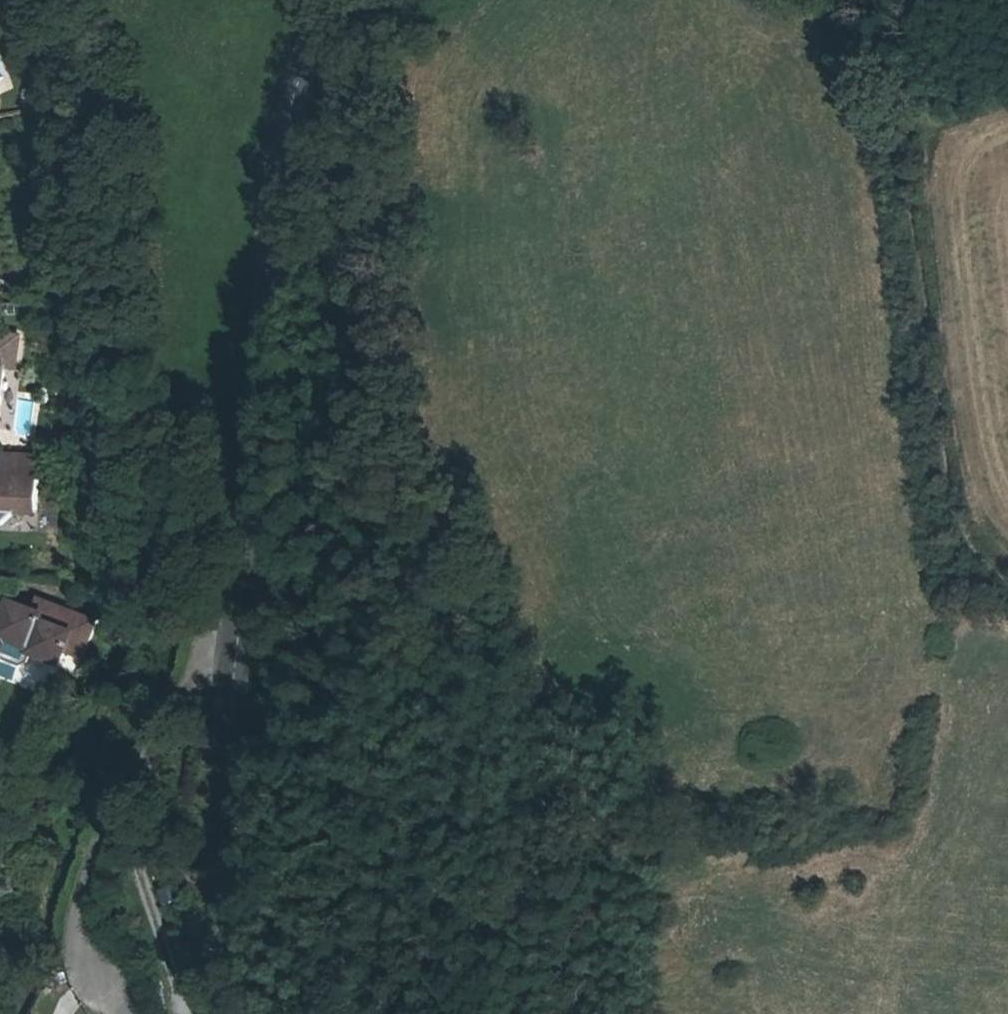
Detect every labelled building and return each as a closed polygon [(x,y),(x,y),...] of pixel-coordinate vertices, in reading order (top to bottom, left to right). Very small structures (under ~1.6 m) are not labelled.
[(16,361),(19,328),(0,326),(0,406),(5,360),(16,361)] [(3,519),(17,504),(40,505),(41,446),(4,445),(3,474),(0,477),(0,515),(3,519)] [(1,651),(21,658),(29,654),(32,644),(62,655),(60,659),(76,665),(95,612),(37,591),(33,601),(9,592),(0,617),(0,652),(1,651)]
